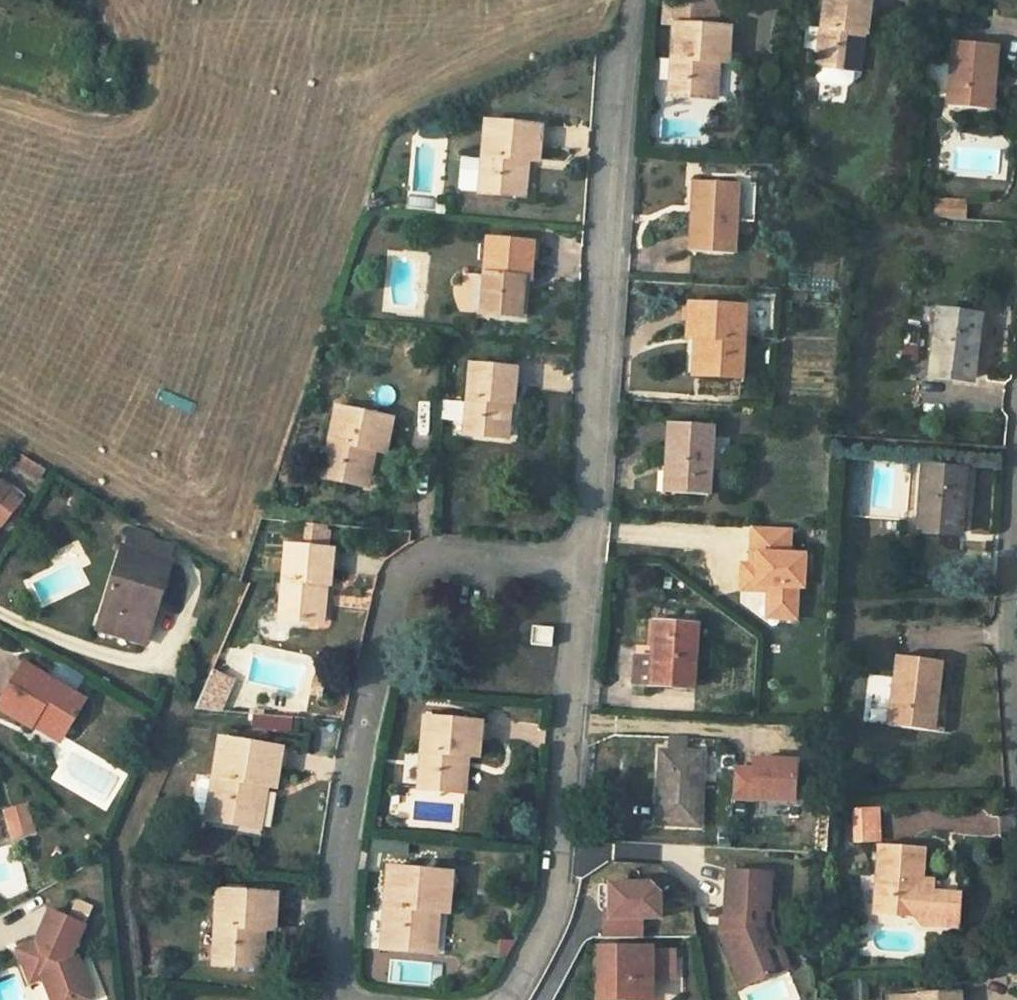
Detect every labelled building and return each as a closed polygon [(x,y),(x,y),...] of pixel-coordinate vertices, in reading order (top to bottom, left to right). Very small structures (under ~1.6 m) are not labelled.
[(866,34),(869,34),(873,0),(826,0),(818,67),(855,71),(860,33),(866,34)] [(715,64),(720,64),(729,65),(731,29),(692,26),(693,6),(678,4),(670,97),(712,99),(715,64)] [(861,72),(866,34),(860,33),(855,71),(861,72)] [(992,75),(997,75),(999,47),(955,42),(949,107),(989,111),(992,75)] [(718,100),(720,64),(715,64),(712,99),(718,100)] [(525,162),(530,162),(540,163),(543,127),(488,122),(484,161),(481,193),(481,195),(521,199),(525,162)] [(462,190),(481,193),(484,161),(465,159),(462,190)] [(526,199),(530,162),(525,162),(521,199),(526,199)] [(740,184),(702,182),(699,219),(694,218),(692,253),(736,256),(738,223),(740,184)] [(755,223),(757,185),(740,184),(738,223),(755,223)] [(937,201),(936,218),(965,220),(966,203),(937,201)] [(524,282),(529,282),(531,282),(534,244),(489,240),(483,315),(521,319),(524,282)] [(525,319),(529,282),(524,282),(521,319),(525,319)] [(689,340),(696,340),(703,340),(702,377),(743,379),(747,307),(691,304),(689,340)] [(933,375),(973,380),(981,319),(941,314),(933,375)] [(694,377),(702,377),(703,340),(696,340),(694,377)] [(505,404),(511,405),(513,405),(517,370),(472,365),(468,405),(466,425),(465,436),(502,439),(505,404)] [(466,425),(468,405),(443,402),(441,422),(466,425)] [(508,440),(511,405),(505,404),(502,439),(508,440)] [(371,451),(376,452),(385,454),(393,421),(338,410),(323,479),(363,487),(371,451)] [(675,457),(673,495),(710,497),(714,426),(671,424),(669,457),(675,457)] [(368,489),(376,452),(371,451),(363,487),(368,489)] [(22,458),(17,466),(41,480),(46,473),(22,458)] [(922,532),(961,535),(966,473),(927,469),(922,532)] [(0,484),(0,500),(8,490),(0,484)] [(323,584),(329,584),(332,585),(335,551),(330,551),(332,533),(328,533),(329,527),(306,525),(304,548),(287,547),(281,619),(319,623),(323,584)] [(792,530),(753,528),(751,555),(759,555),(758,566),(751,565),(742,565),(741,591),(768,592),(767,607),(796,608),(798,589),(804,589),(806,557),(790,556),(792,530)] [(117,623),(114,634),(145,644),(171,563),(169,563),(174,548),(152,541),(153,538),(131,531),(125,549),(123,549),(102,617),(117,623)] [(759,555),(751,555),(751,565),(758,566),(759,555)] [(325,624),(329,584),(323,584),(319,623),(325,624)] [(767,607),(767,619),(796,621),(796,608),(767,607)] [(98,629),(114,634),(117,623),(102,617),(98,629)] [(651,617),(648,659),(655,660),(657,625),(698,628),(699,620),(651,617)] [(695,689),(698,628),(657,625),(655,660),(648,659),(637,659),(636,685),(695,689)] [(533,646),(552,648),(554,629),(534,627),(533,646)] [(890,727),(929,732),(934,696),(939,697),(940,693),(943,663),(899,657),(890,727)] [(67,731),(85,700),(74,694),(51,680),(24,664),(0,704),(0,709),(32,728),(34,726),(40,715),(67,731)] [(51,680),(74,694),(83,678),(60,665),(51,680)] [(226,678),(211,672),(195,709),(220,712),(223,703),(217,701),(226,678)] [(232,681),(226,678),(217,701),(223,703),(232,681)] [(934,696),(929,732),(947,734),(949,712),(943,712),(945,694),(940,693),(939,697),(934,696)] [(249,714),(247,728),(287,733),(289,719),(249,714)] [(60,742),(67,731),(40,715),(34,726),(60,742)] [(464,756),(469,757),(477,758),(480,723),(426,719),(420,789),(460,793),(464,756)] [(668,753),(685,754),(686,739),(668,738),(668,753)] [(258,785),(268,786),(276,788),(283,750),(221,740),(207,820),(251,827),(258,785)] [(658,825),(700,828),(704,755),(685,754),(668,753),(662,753),(658,825)] [(466,794),(469,757),(464,756),(460,793),(466,794)] [(732,800),(795,803),(797,763),(757,761),(756,771),(734,770),(732,800)] [(259,829),(268,786),(258,785),(251,827),(259,829)] [(0,810),(0,815),(6,839),(33,832),(26,803),(0,810)] [(879,810),(854,810),(855,840),(880,840),(879,810)] [(875,916),(916,919),(925,920),(929,925),(947,926),(949,895),(935,894),(936,882),(923,881),(926,849),(881,846),(875,916)] [(431,912),(441,913),(450,914),(452,875),(390,869),(383,950),(426,954),(431,912)] [(770,911),(772,875),(729,872),(727,919),(727,920),(732,921),(731,931),(722,935),(744,989),(775,976),(765,951),(772,948),(764,928),(765,913),(770,913),(770,911)] [(611,911),(611,918),(606,918),(606,938),(643,938),(643,919),(662,919),(662,884),(611,884),(611,911)] [(259,930),(266,931),(275,931),(277,895),(219,891),(214,965),(257,968),(259,930)] [(962,896),(949,895),(947,926),(959,927),(962,896)] [(50,910),(37,940),(38,942),(18,949),(26,971),(34,968),(41,971),(43,977),(52,999),(72,999),(74,999),(83,999),(93,996),(77,957),(71,955),(84,925),(50,910)] [(770,913),(765,913),(764,928),(772,948),(765,951),(775,976),(790,970),(772,927),(773,912),(770,911),(770,913)] [(438,955),(441,913),(431,912),(426,954),(438,955)] [(727,919),(723,919),(722,935),(731,931),(732,921),(727,920),(727,919)] [(264,968),(266,931),(259,930),(257,968),(264,968)] [(651,951),(651,948),(601,949),(601,999),(643,999),(643,997),(650,997),(650,979),(651,951)] [(673,951),(651,951),(650,979),(673,978),(673,951)] [(34,968),(26,971),(30,982),(43,977),(41,971),(34,968)]
